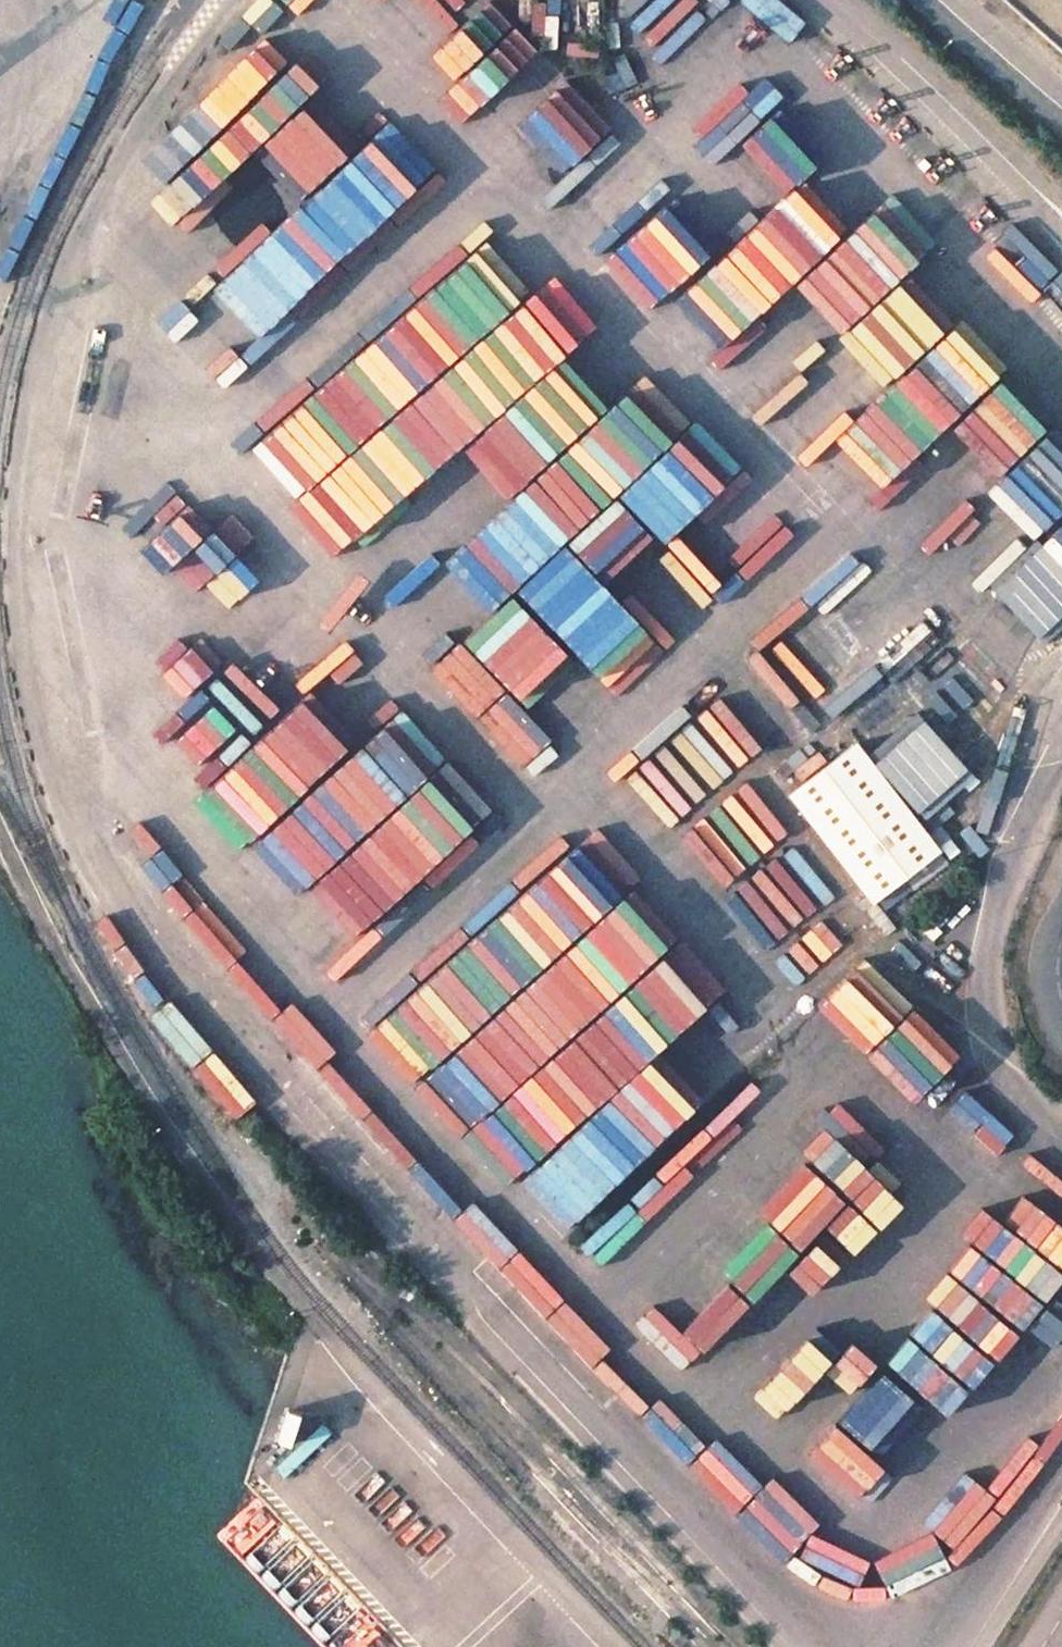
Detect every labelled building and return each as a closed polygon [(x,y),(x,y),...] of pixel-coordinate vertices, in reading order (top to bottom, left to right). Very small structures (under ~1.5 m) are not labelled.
[(845,723),(780,777),(875,900),(941,844),(845,723)]
